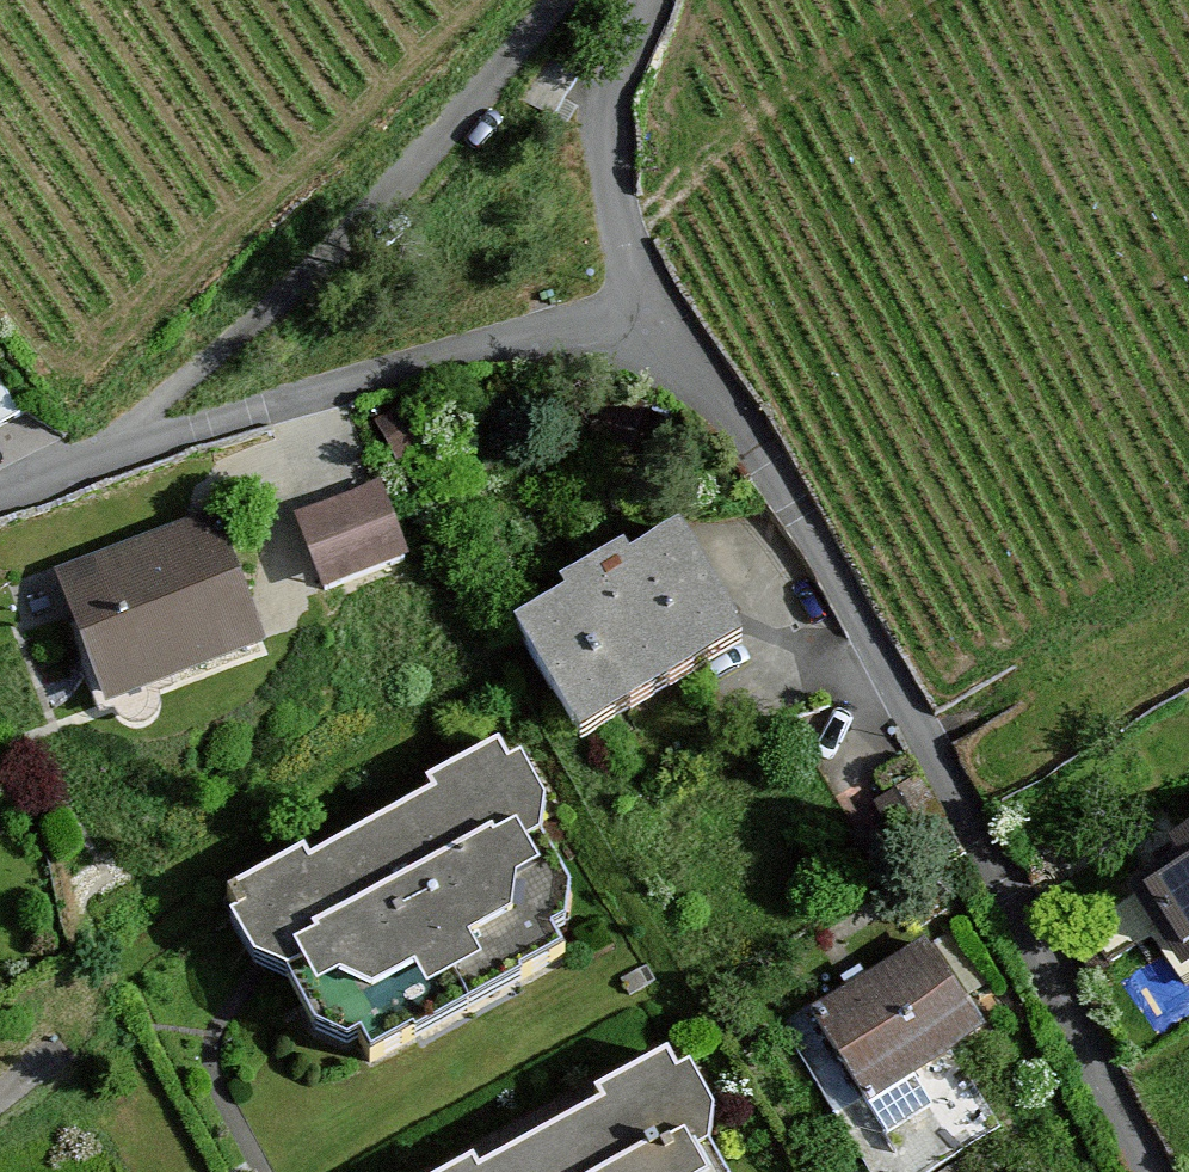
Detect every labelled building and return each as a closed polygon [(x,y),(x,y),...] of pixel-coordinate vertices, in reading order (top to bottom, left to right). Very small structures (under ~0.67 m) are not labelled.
[(590,72),(567,56),(538,95),(561,112),(590,72)] [(423,413),(386,431),(404,469),(441,451),(423,413)] [(398,465),(309,501),(342,581),(431,545),(398,465)] [(222,522),(67,578),(112,712),(272,659),(222,522)] [(573,606),(526,632),(585,740),(751,649),(692,540),(639,569),(633,559),(567,595),(573,606)] [(519,747),(229,911),(264,972),(290,983),(319,1034),(352,1040),(369,1071),(586,949),(572,923),(576,888),(550,843),(553,807),(519,747)] [(900,795),(879,810),(897,835),(918,820),(900,795)] [(1181,998),(1188,992),(1188,845),(1150,869),(1158,881),(1137,894),(1169,946),(1155,955),(1181,998)] [(956,939),(943,947),(979,1002),(992,994),(956,939)] [(930,948),(820,1016),(897,1140),(941,1112),(921,1081),(987,1040),(930,948)] [(487,1171),(730,1171),(720,1154),(722,1118),(688,1058),(487,1171)]
